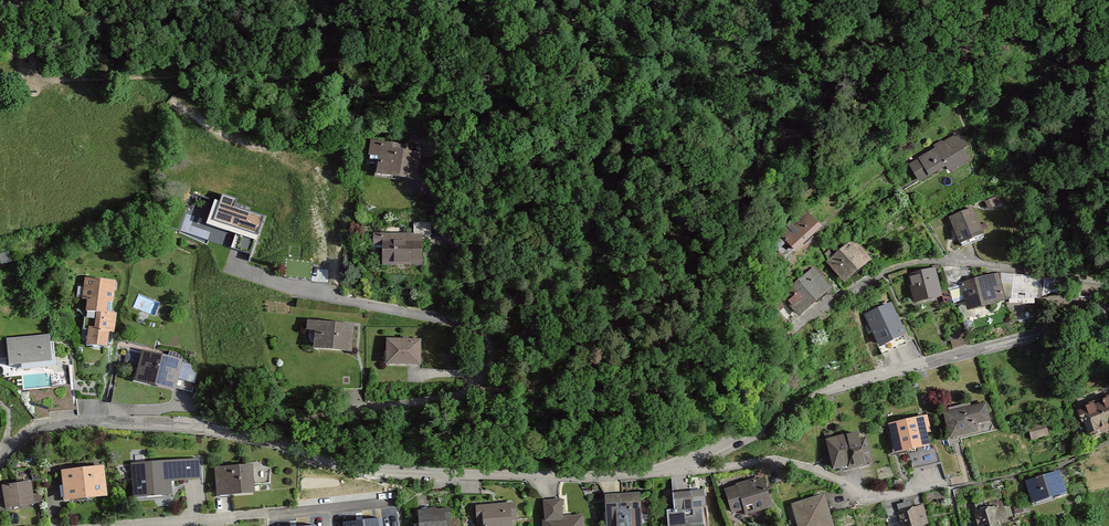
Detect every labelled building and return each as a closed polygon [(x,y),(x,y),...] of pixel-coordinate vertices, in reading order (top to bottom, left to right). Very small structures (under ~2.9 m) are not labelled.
[(965,131),(912,159),(923,180),(951,166),(953,169),(978,156),(965,131)] [(376,169),(413,176),(418,148),(370,139),(368,153),(378,155),(376,169)] [(265,213),(236,205),(238,196),(220,191),(211,224),(244,233),(241,241),(236,239),(234,246),(255,252),(265,213)] [(979,205),(953,213),(961,242),(987,234),(979,205)] [(789,232),(803,248),(830,223),(815,207),(789,232)] [(381,260),(421,261),(421,233),(372,233),(372,243),(381,243),(381,260)] [(856,236),(830,260),(851,281),(876,257),(856,236)] [(803,289),(793,298),(806,314),(838,285),(818,263),(797,282),(803,289)] [(912,272),(918,301),(945,295),(940,266),(912,272)] [(1000,269),(962,282),(972,310),(1010,297),(1000,269)] [(118,306),(119,284),(87,283),(86,302),(90,302),(90,316),(98,316),(97,330),(89,330),(89,351),(111,351),(112,336),(117,336),(118,314),(112,314),(112,306),(118,306)] [(894,299),(867,312),(883,346),(910,333),(894,299)] [(313,346),(350,349),(352,321),(307,318),(306,326),(314,327),(313,346)] [(385,363),(419,362),(419,337),(385,337),(385,363)] [(13,369),(55,367),(53,338),(22,340),(23,352),(12,353),(13,369)] [(1,341),(0,341),(0,355),(10,355),(11,347),(1,346),(1,341)] [(132,377),(172,389),(181,361),(141,350),(132,377)] [(1108,427),(1108,397),(1077,410),(1087,436),(1108,427)] [(942,411),(948,438),(976,432),(975,424),(990,421),(985,402),(942,411)] [(886,424),(892,452),(927,444),(925,433),(930,432),(927,416),(886,424)] [(831,469),(868,462),(863,437),(854,439),(853,433),(825,438),(831,469)] [(131,488),(169,487),(169,479),(193,478),(193,458),(130,460),(131,488)] [(216,494),(253,492),(251,464),(214,466),(216,494)] [(61,472),(64,502),(108,497),(103,467),(61,472)] [(1025,480),(1031,502),(1065,493),(1058,471),(1025,480)] [(746,513),(771,505),(761,476),(723,488),(731,511),(743,507),(746,513)] [(685,477),(676,477),(676,489),(685,488),(685,477)] [(0,483),(3,506),(32,503),(29,479),(0,483)] [(704,524),(701,524),(700,509),(704,509),(703,490),(673,491),(674,509),(667,510),(668,525),(705,525),(704,524)] [(637,492),(603,493),(604,525),(639,525),(637,492)] [(797,525),(826,525),(835,523),(825,492),(790,503),(797,525)] [(582,513),(561,514),(561,497),(543,498),(544,525),(583,525),(582,513)] [(1003,501),(973,507),(977,525),(1008,525),(1003,501)] [(511,520),(516,520),(516,503),(474,505),(475,524),(482,523),(482,525),(511,525),(511,520)] [(900,525),(924,525),(919,505),(896,511),(900,525)] [(449,506),(418,507),(418,525),(449,525),(449,506)]
